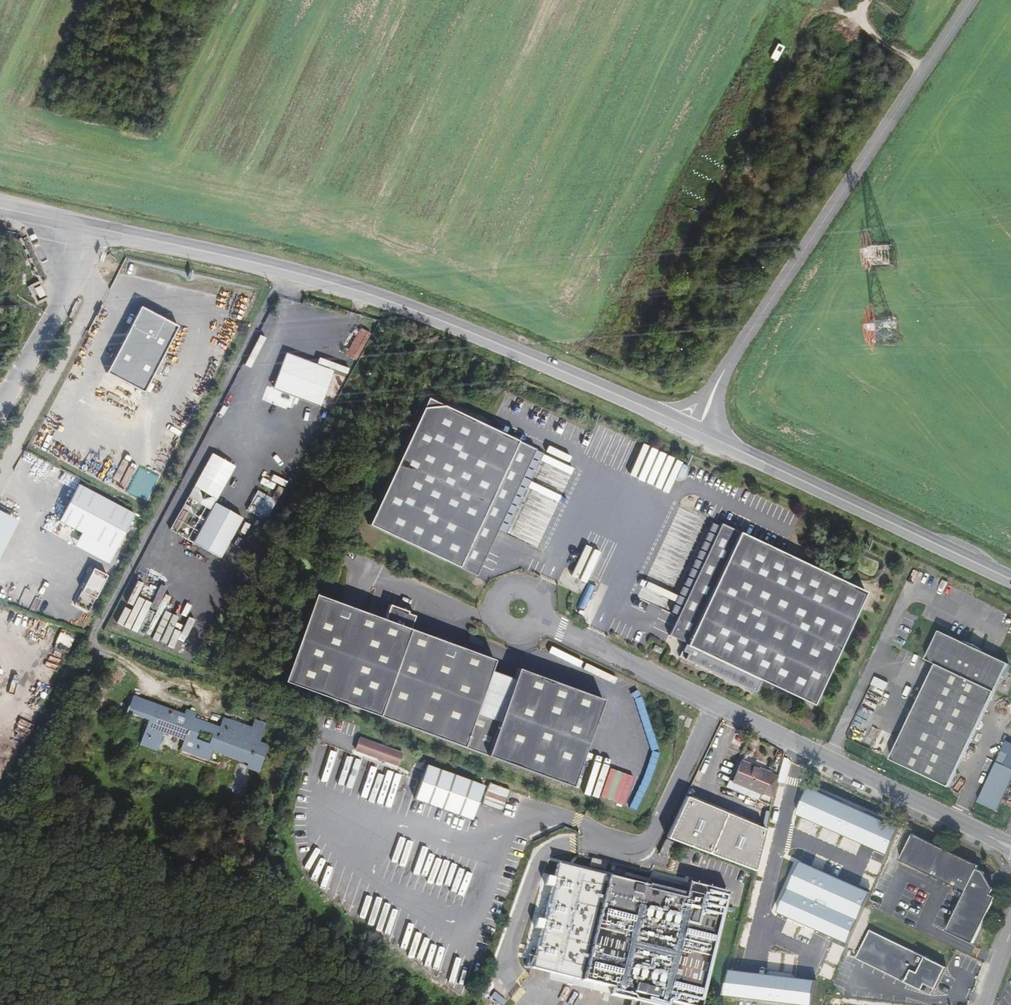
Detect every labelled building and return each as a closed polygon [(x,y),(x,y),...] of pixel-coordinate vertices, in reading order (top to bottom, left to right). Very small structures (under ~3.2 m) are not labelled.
[(138,395),(173,329),(135,309),(101,376),(138,395)] [(360,322),(346,345),(357,350),(370,327),(360,322)] [(274,388),(322,406),(336,369),(288,351),(274,388)] [(477,576),(536,449),(427,398),(368,525),(477,576)] [(110,563),(134,511),(77,483),(59,521),(81,531),(74,546),(110,563)] [(261,514),(268,517),(275,498),(257,492),(252,504),(263,508),(261,514)] [(241,519),(216,505),(187,558),(213,572),(241,519)] [(865,593),(721,526),(669,636),(687,644),(680,658),(756,693),(761,682),(812,706),(865,593)] [(92,567),(82,591),(97,597),(107,573),(92,567)] [(387,620),(317,597),(285,683),(485,758),(569,789),(602,702),(518,671),(512,687),(498,723),(480,716),(475,714),(488,679),(488,678),(494,663),(411,632),(417,617),(409,615),(410,613),(392,606),(387,620)] [(45,669),(59,675),(75,635),(62,630),(45,669)] [(962,642),(940,632),(926,661),(937,666),(892,761),(950,789),(1009,665),(988,655),(988,654),(987,654),(987,653),(986,653),(985,652),(984,652),(984,651),(983,651),(983,650),(982,650),(981,649),(980,649),(980,648),(979,648),(978,648),(978,647),(977,647),(976,647),(976,646),(975,646),(974,646),(974,645),(973,645),(972,645),(971,644),(970,644),(969,644),(968,643),(967,643),(966,643),(965,643),(964,643),(964,642),(963,642),(962,642)] [(488,678),(488,679),(475,714),(480,716),(498,723),(512,687),(488,678)] [(211,749),(241,759),(250,762),(248,766),(258,770),(267,744),(249,736),(252,726),(223,716),(220,725),(132,692),(125,711),(149,720),(140,744),(157,749),(164,733),(191,744),(188,751),(207,759),(211,749)] [(391,748),(349,733),(344,747),(386,762),(391,748)] [(733,781),(772,798),(778,776),(741,761),(733,781)] [(1001,810),(1010,788),(1010,767),(1000,761),(981,801),(1001,810)] [(482,782),(425,762),(413,794),(470,815),(482,782)] [(477,804),(498,812),(505,791),(485,783),(477,804)] [(666,837),(754,872),(764,830),(686,796),(666,837)] [(981,861),(917,824),(903,850),(905,851),(901,860),(963,891),(945,923),(949,925),(946,931),(973,944),(996,898),(993,897),(996,892),(993,891),(993,890),(992,888),(994,885),(985,867),(979,864),(981,861)] [(659,853),(665,856),(672,842),(666,839),(659,853)] [(601,868),(603,861),(587,857),(585,864),(601,868)] [(687,879),(683,893),(647,884),(648,882),(608,872),(581,976),(611,984),(610,991),(637,998),(635,1004),(698,1004),(727,889),(687,879)] [(551,886),(545,885),(547,875),(546,874),(541,899),(548,900),(551,886)] [(946,966),(870,930),(855,959),(921,991),(924,983),(935,988),(946,966)]
